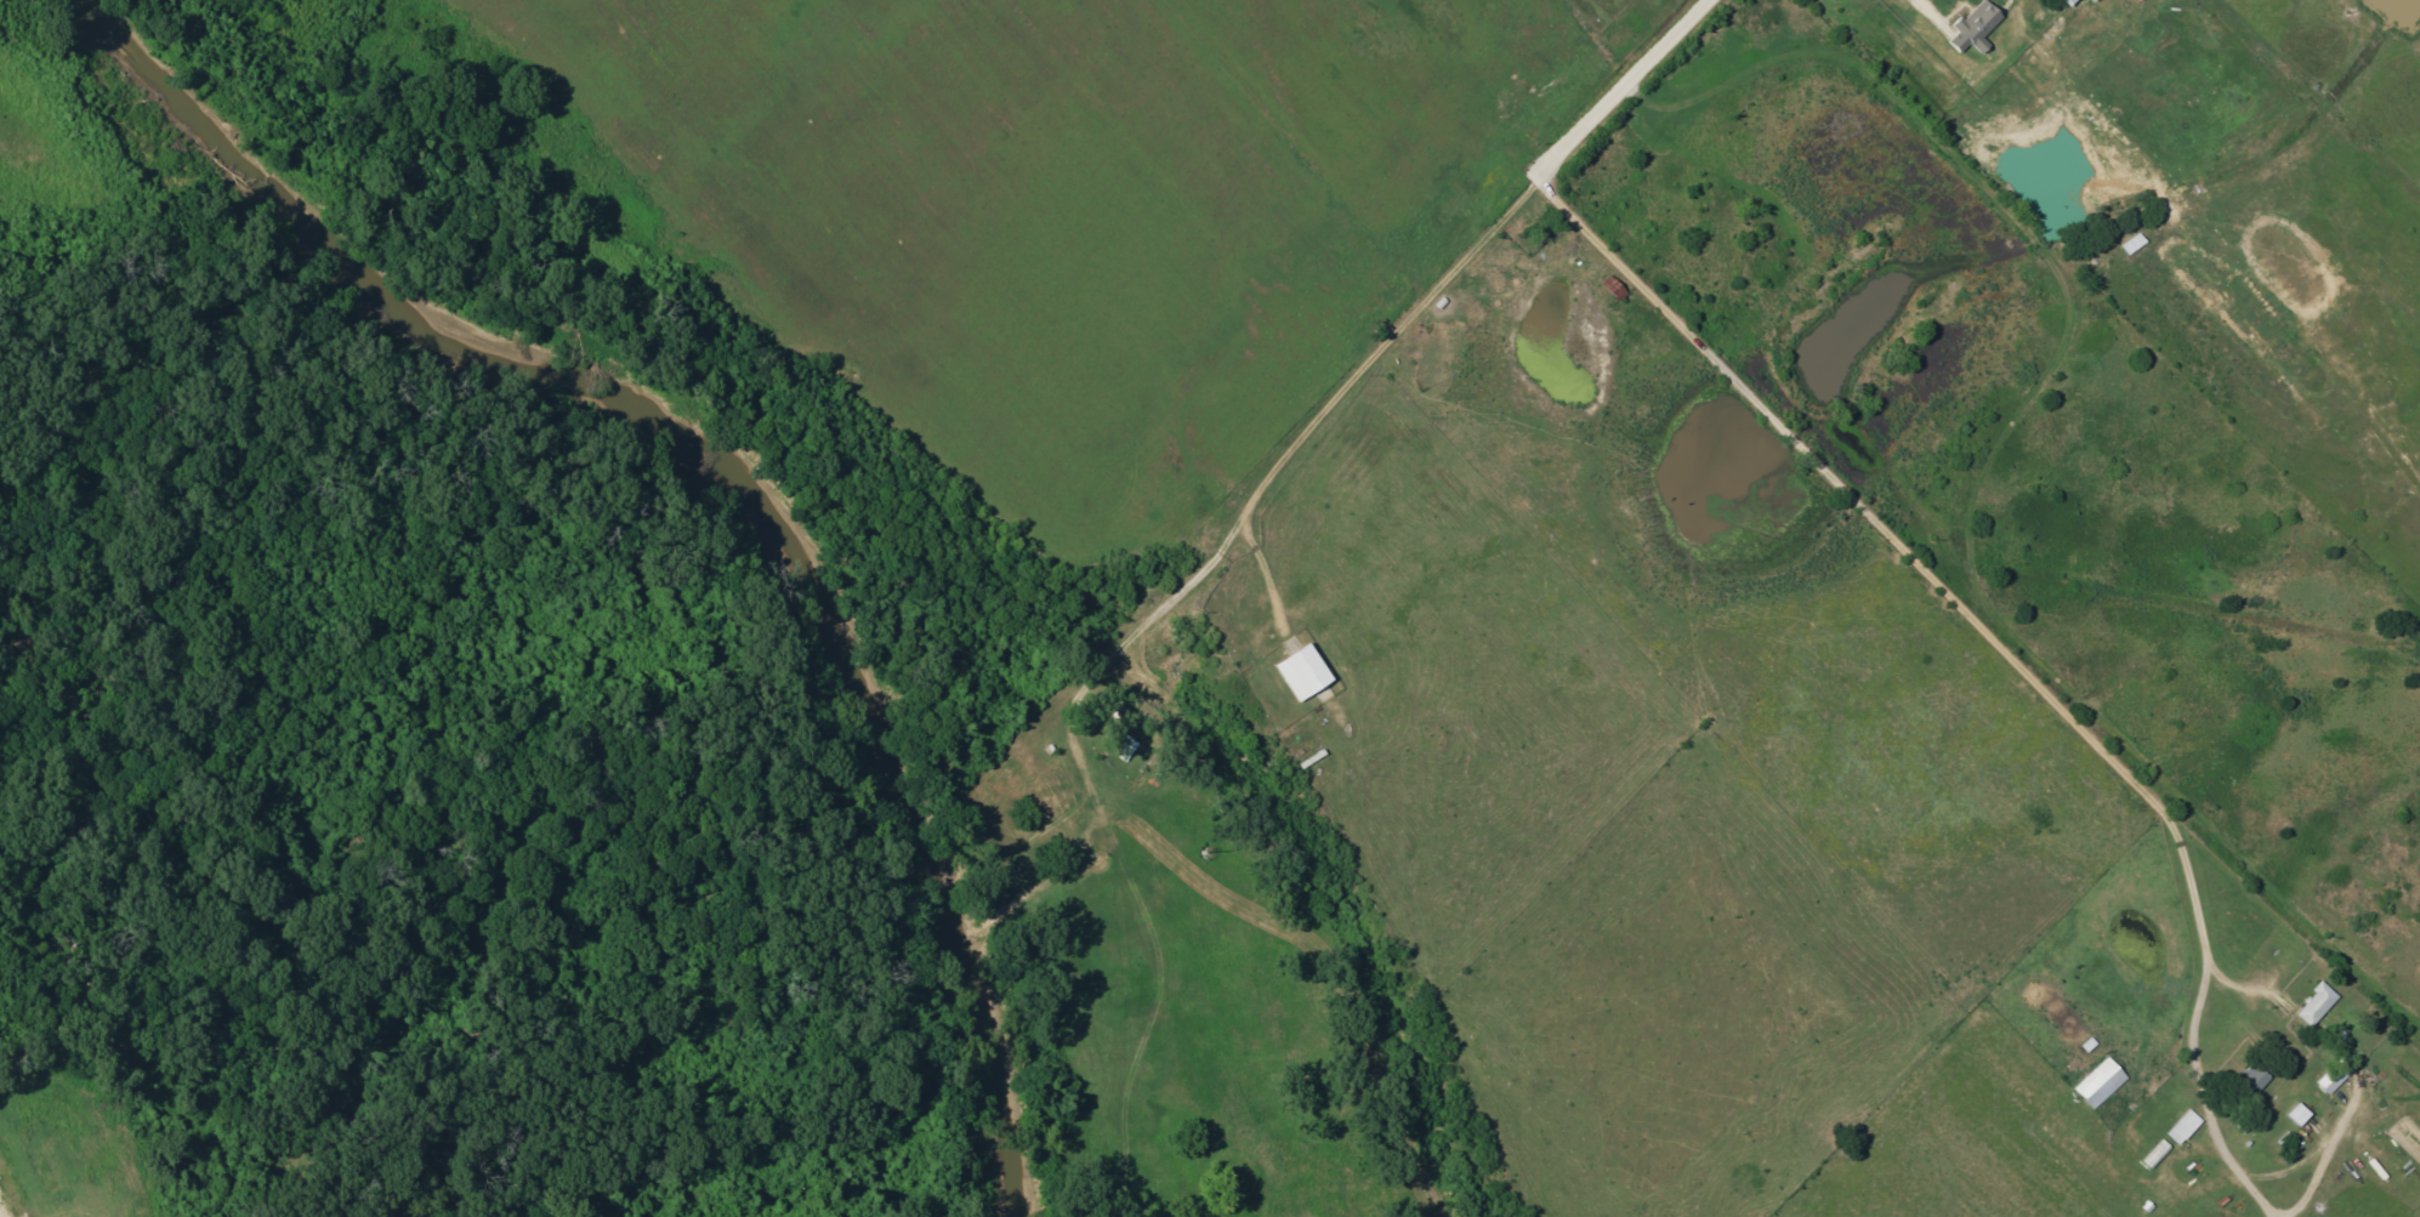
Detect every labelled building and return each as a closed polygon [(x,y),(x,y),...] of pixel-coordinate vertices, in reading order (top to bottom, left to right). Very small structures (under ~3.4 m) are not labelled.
[(1962,54),(1973,43),(1983,54),(1989,47),(1982,39),(2006,17),(1990,0),(1983,0),(1955,27),(1960,32),(1950,41),(1962,54)] [(1335,683),(1315,643),(1278,661),(1297,701),(1335,683)] [(2312,1028),(2341,996),(2324,981),(2296,1013),(2312,1028)] [(2361,1065),(2349,1052),(2318,1081),(2330,1094),(2361,1065)] [(2075,1088),(2096,1110),(2130,1077),(2110,1056),(2075,1088)] [(2181,1146),(2205,1121),(2191,1108),(2168,1133),(2181,1146)]
